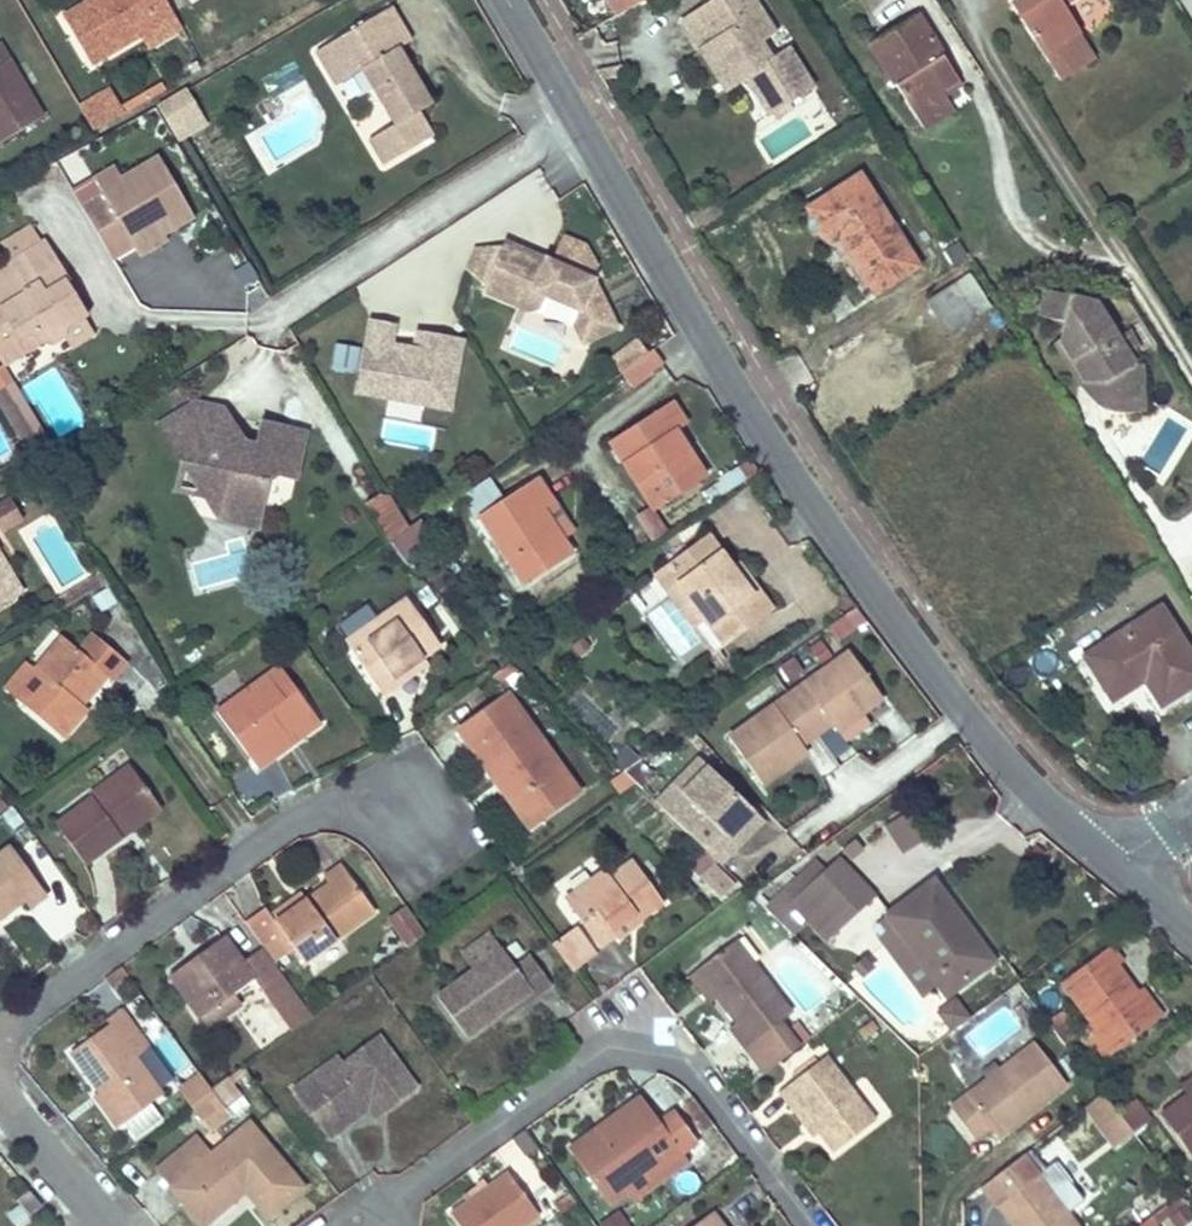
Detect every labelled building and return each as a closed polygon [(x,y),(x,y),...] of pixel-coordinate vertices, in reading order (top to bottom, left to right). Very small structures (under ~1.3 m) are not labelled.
[(62,14),(89,61),(173,12),(166,0),(87,0),(62,14)] [(622,13),(644,0),(621,0),(616,3),(622,13)] [(710,72),(729,61),(742,82),(747,79),(768,113),(809,87),(783,48),(766,59),(755,41),(767,34),(746,0),(714,0),(679,22),(710,72)] [(1010,6),(1042,56),(1078,33),(1061,6),(1070,0),(1020,0),(1010,6)] [(391,7),(340,37),(361,74),(392,129),(366,144),(380,168),(432,138),(415,109),(429,101),(397,46),(410,38),(391,7)] [(869,45),(918,122),(948,103),(944,96),(940,90),(956,80),(915,15),(869,45)] [(1078,33),(1042,56),(1049,67),(1085,44),(1078,33)] [(361,74),(340,37),(314,52),(335,89),(361,74)] [(42,117),(0,44),(0,141),(42,117)] [(729,61),(710,72),(724,94),(742,82),(729,61)] [(334,90),(341,103),(366,88),(359,76),(334,90)] [(956,80),(940,90),(944,96),(960,86),(956,80)] [(181,88),(153,105),(167,129),(196,112),(181,88)] [(127,116),(110,89),(80,107),(96,134),(127,116)] [(948,103),(918,122),(923,130),(953,111),(948,103)] [(202,123),(196,112),(167,129),(174,140),(202,123)] [(190,214),(155,155),(118,177),(111,166),(90,178),(98,192),(77,205),(108,257),(130,244),(132,248),(143,251),(160,240),(161,232),(155,222),(163,217),(167,223),(168,225),(170,225),(171,225),(173,225),(190,214)] [(860,177),(808,209),(828,242),(837,237),(872,293),(916,265),(860,177)] [(4,364),(24,352),(26,345),(22,339),(30,334),(37,336),(41,342),(50,344),(62,336),(67,334),(63,328),(80,318),(82,316),(70,296),(66,298),(59,288),(64,285),(66,283),(43,244),(42,245),(31,227),(0,246),(0,254),(7,266),(13,276),(0,284),(0,357),(4,364)] [(616,326),(594,282),(599,270),(585,247),(564,238),(553,264),(547,261),(542,272),(526,264),(530,254),(507,244),(505,250),(488,290),(486,294),(531,314),(539,309),(545,296),(578,310),(573,323),(583,343),(616,326)] [(488,290),(505,250),(478,251),(469,273),(488,290)] [(547,261),(530,254),(526,264),(542,272),(547,261)] [(7,266),(0,270),(0,284),(13,276),(7,266)] [(971,276),(952,287),(971,318),(990,305),(971,276)] [(64,285),(59,288),(66,298),(70,296),(64,285)] [(971,318),(952,287),(927,304),(945,334),(971,318)] [(1063,322),(1058,341),(1086,382),(1103,385),(1105,409),(1117,414),(1142,412),(1139,365),(1132,365),(1093,302),(1046,291),(1040,317),(1063,322)] [(573,323),(578,310),(545,296),(539,309),(573,323)] [(90,334),(80,318),(63,328),(67,334),(62,336),(68,347),(90,334)] [(355,391),(372,394),(386,386),(405,389),(411,387),(414,393),(423,403),(448,408),(461,339),(418,331),(414,350),(413,356),(391,352),(392,346),(395,327),(368,322),(355,391)] [(1086,382),(1058,341),(1052,345),(1086,394),(1092,401),(1099,406),(1105,409),(1103,385),(1086,382)] [(619,374),(645,356),(635,342),(609,361),(619,374)] [(414,350),(392,346),(391,352),(413,356),(414,350)] [(334,347),(332,372),(358,374),(360,349),(334,347)] [(629,389),(648,376),(646,374),(659,365),(649,352),(645,356),(619,374),(629,389)] [(0,391),(0,409),(23,446),(42,434),(12,384),(0,391)] [(386,386),(372,394),(423,403),(414,393),(411,387),(405,389),(386,386)] [(159,426),(168,441),(220,408),(195,402),(159,426)] [(669,403),(608,442),(652,512),(704,479),(674,431),(683,425),(669,403)] [(220,408),(168,441),(181,462),(193,465),(205,484),(202,495),(217,519),(238,505),(258,510),(265,480),(276,473),(292,476),(303,431),(257,421),(252,443),(246,451),(245,456),(234,454),(238,436),(220,408)] [(181,462),(174,489),(202,495),(205,484),(193,465),(181,462)] [(536,479),(478,517),(523,584),(571,553),(541,509),(552,502),(536,479)] [(361,506),(385,544),(408,527),(391,499),(377,496),(361,506)] [(238,505),(217,519),(254,528),(258,510),(238,505)] [(385,544),(384,545),(401,561),(431,539),(417,521),(408,527),(385,544)] [(2,561),(17,552),(0,524),(0,558),(2,561)] [(709,537),(681,558),(692,574),(720,553),(709,537)] [(681,558),(669,567),(681,582),(677,585),(695,609),(721,645),(763,612),(732,569),(720,553),(692,574),(681,558)] [(21,592),(2,561),(0,558),(0,605),(21,592)] [(739,564),(732,569),(763,612),(770,607),(739,564)] [(681,582),(669,567),(656,577),(686,616),(695,609),(677,585),(681,582)] [(399,683),(395,677),(422,656),(440,644),(406,598),(345,641),(383,695),(399,683)] [(1136,684),(1134,679),(1142,675),(1144,679),(1161,706),(1191,686),(1191,661),(1158,608),(1083,656),(1111,699),(1136,684)] [(42,675),(21,701),(59,734),(82,707),(72,699),(84,685),(90,690),(104,674),(58,635),(32,666),(42,675)] [(781,769),(776,762),(800,745),(830,723),(854,706),(859,713),(880,698),(847,651),(727,737),(760,785),(781,769)] [(422,656),(395,677),(399,683),(428,663),(422,656)] [(274,757),(269,750),(314,714),(279,667),(217,712),(258,769),(274,757)] [(1134,679),(1136,684),(1144,679),(1142,675),(1134,679)] [(459,730),(497,782),(504,778),(508,783),(501,788),(528,825),(575,791),(507,696),(459,730)] [(854,706),(830,723),(835,730),(859,713),(854,706)] [(314,714),(269,750),(274,757),(320,722),(314,714)] [(800,745),(776,762),(781,769),(805,752),(800,745)] [(701,760),(676,786),(684,794),(708,768),(701,760)] [(649,764),(629,777),(633,781),(643,790),(659,778),(649,764)] [(122,837),(117,830),(156,802),(129,766),(90,795),(93,798),(56,825),(85,863),(122,837)] [(676,786),(658,805),(716,862),(734,843),(727,837),(751,810),(708,768),(684,794),(676,786)] [(621,770),(608,779),(617,792),(633,781),(629,777),(621,770)] [(504,778),(497,782),(501,788),(508,783),(504,778)] [(156,802),(117,830),(122,837),(161,809),(156,802)] [(751,810),(727,837),(734,843),(758,817),(751,810)] [(886,827),(902,856),(927,843),(910,813),(886,827)] [(852,841),(842,850),(849,858),(860,849),(852,841)] [(25,899),(31,907),(46,895),(10,847),(0,854),(0,918),(25,899)] [(600,947),(615,936),(613,934),(639,914),(641,917),(661,902),(633,861),(610,878),(604,869),(564,898),(600,947)] [(767,909),(782,924),(791,914),(798,908),(794,903),(825,873),(814,862),(767,909)] [(825,873),(794,903),(798,908),(826,938),(868,898),(836,862),(825,873)] [(296,950),(303,960),(372,910),(342,866),(326,877),(330,884),(307,901),(276,922),(271,914),(265,906),(243,922),(244,923),(255,939),(261,947),(274,966),(296,950)] [(715,866),(700,878),(719,897),(733,884),(715,866)] [(885,915),(894,927),(944,995),(984,966),(956,928),(963,922),(931,880),(885,915)] [(271,914),(276,922),(307,901),(301,893),(271,914)] [(406,908),(386,922),(406,951),(426,937),(406,908)] [(613,934),(615,936),(618,939),(643,920),(641,917),(639,914),(613,934)] [(791,914),(782,924),(791,934),(801,925),(791,914)] [(963,922),(956,928),(984,966),(991,960),(963,922)] [(575,926),(551,943),(568,968),(592,950),(575,926)] [(944,995),(894,927),(878,939),(929,1007),(944,995)] [(170,974),(199,1016),(232,993),(254,977),(292,1031),(311,1017),(281,975),(274,966),(261,947),(241,961),(224,936),(170,974)] [(734,941),(695,970),(716,998),(735,1022),(728,1027),(744,1049),(747,1047),(774,1025),(789,1013),(734,941)] [(1156,1021),(1135,993),(1116,967),(1122,962),(1111,946),(1059,983),(1112,1054),(1156,1021)] [(465,1037),(498,1013),(531,990),(535,995),(550,985),(529,956),(514,967),(502,949),(436,996),(465,1037)] [(863,961),(855,969),(861,975),(869,967),(863,961)] [(716,998),(695,970),(688,975),(709,1004),(716,998)] [(1142,988),(1135,993),(1156,1021),(1162,1016),(1142,988)] [(531,990),(498,1013),(503,1020),(535,995),(531,990)] [(232,993),(199,1016),(207,1027),(240,1003),(232,993)] [(936,1014),(952,1033),(971,1018),(955,998),(936,1014)] [(71,1052),(99,1090),(123,1122),(160,1093),(134,1057),(147,1046),(120,1009),(106,1019),(109,1023),(71,1052)] [(1058,1013),(1047,1022),(1063,1043),(1075,1034),(1058,1013)] [(774,1025),(747,1047),(767,1074),(794,1053),(810,1041),(798,1024),(789,1031),(785,1026),(778,1031),(774,1025)] [(316,1081),(311,1074),(294,1086),(329,1138),(349,1124),(344,1118),(364,1103),(370,1099),(380,1114),(415,1089),(376,1038),(340,1064),(316,1081)] [(989,1128),(993,1132),(1028,1105),(1032,1110),(1064,1084),(1034,1044),(950,1109),(974,1140),(989,1128)] [(335,1056),(311,1074),(316,1081),(340,1064),(335,1056)] [(778,1091),(789,1107),(795,1102),(819,1133),(833,1152),(873,1120),(823,1056),(778,1091)] [(196,1076),(176,1091),(187,1106),(207,1091),(196,1076)] [(1159,1116),(1189,1156),(1191,1153),(1191,1078),(1179,1088),(1186,1096),(1159,1116)] [(237,1121),(253,1109),(229,1079),(213,1091),(237,1121)] [(123,1122),(99,1090),(92,1095),(116,1127),(123,1122)] [(207,1091),(187,1106),(199,1123),(219,1109),(207,1091)] [(1101,1094),(1085,1107),(1099,1127),(1116,1114),(1101,1094)] [(599,1132),(596,1127),(567,1149),(609,1207),(627,1194),(624,1188),(676,1149),(679,1155),(696,1143),(673,1111),(658,1122),(639,1096),(606,1120),(609,1125),(599,1132)] [(691,1097),(683,1104),(691,1115),(700,1108),(691,1097)] [(1133,1101),(1116,1114),(1132,1134),(1149,1122),(1133,1101)] [(795,1102),(789,1107),(812,1137),(819,1133),(795,1102)] [(364,1103),(344,1118),(349,1124),(369,1110),(364,1103)] [(1028,1105),(993,1132),(997,1138),(1032,1110),(1028,1105)] [(700,1108),(691,1115),(703,1131),(712,1124),(700,1108)] [(152,1109),(124,1126),(133,1140),(161,1124),(152,1109)] [(1116,1114),(1099,1127),(1115,1147),(1132,1134),(1116,1114)] [(606,1120),(596,1127),(599,1132),(609,1125),(606,1120)] [(239,1196),(235,1191),(241,1185),(245,1190),(280,1161),(248,1122),(171,1188),(202,1225),(204,1225),(239,1196)] [(624,1188),(627,1194),(679,1155),(676,1149),(624,1188)] [(981,1187),(996,1205),(1003,1201),(1022,1225),(1075,1225),(1036,1175),(1021,1187),(1006,1167),(981,1187)] [(449,1213),(459,1225),(521,1225),(537,1215),(505,1172),(449,1213)] [(235,1191),(239,1196),(245,1190),(241,1185),(235,1191)] [(42,1205),(30,1191),(20,1201),(31,1214),(42,1205)] [(1138,1225),(1156,1225),(1185,1203),(1178,1195),(1138,1225)] [(996,1205),(1012,1225),(1022,1225),(1003,1201),(996,1205)] [(598,1225),(630,1225),(621,1212),(598,1225)] [(711,1213),(694,1225),(720,1225),(711,1213)]
